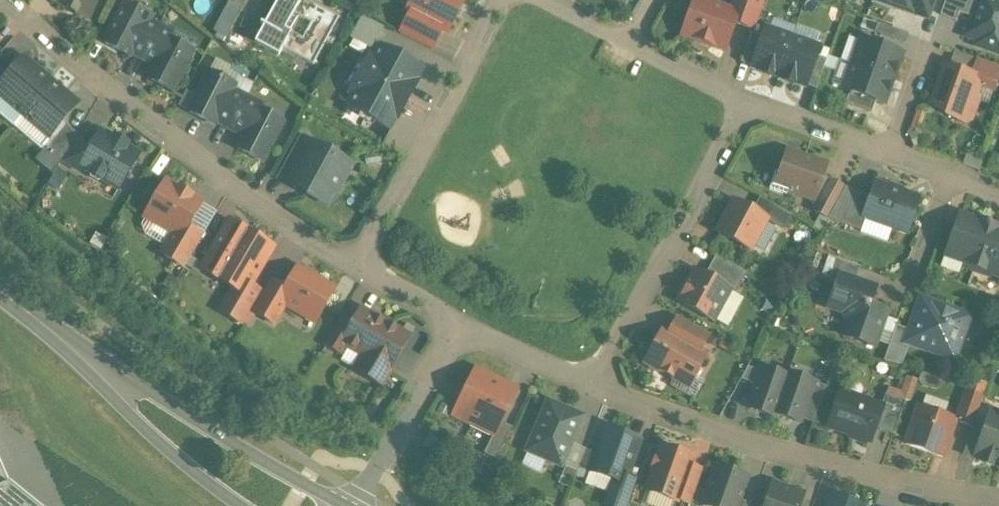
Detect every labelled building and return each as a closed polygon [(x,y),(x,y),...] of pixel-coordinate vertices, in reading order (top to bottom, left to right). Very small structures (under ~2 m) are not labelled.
[(54,0),(66,7),(65,8),(76,13),(77,12),(89,18),(99,0),(54,0)] [(232,2),(229,0),(220,19),(233,26),(243,7),(232,2)] [(306,0),(278,0),(255,43),(279,56),(283,49),(313,66),(339,18),(306,0)] [(407,11),(411,13),(442,29),(447,31),(463,0),(413,0),(407,11)] [(699,0),(695,0),(683,35),(696,39),(695,40),(711,46),(711,45),(724,49),(734,23),(737,13),(731,11),(699,0)] [(731,11),(737,13),(734,23),(752,30),(763,0),(735,0),(731,11)] [(927,17),(933,0),(877,0),(927,17)] [(940,16),(956,22),(960,13),(972,17),(977,1),(973,0),(946,0),(940,16)] [(977,1),(972,17),(964,39),(977,43),(975,49),(998,57),(998,0),(978,0),(977,1)] [(150,17),(125,4),(105,43),(130,56),(131,53),(148,21),(150,17)] [(265,19),(243,7),(233,26),(226,38),(224,42),(246,53),(261,25),(260,25),(261,23),(263,24),(265,19)] [(351,112),(386,131),(419,69),(374,45),(384,26),(359,13),(345,40),(363,49),(342,89),(359,98),(351,112)] [(442,29),(411,13),(400,34),(432,50),(442,29)] [(233,26),(220,19),(213,31),(226,38),(233,26)] [(148,21),(131,53),(143,59),(159,27),(148,21)] [(908,34),(878,23),(874,33),(905,44),(908,34)] [(159,27),(143,59),(154,65),(167,39),(169,39),(172,34),(159,27)] [(792,38),(765,29),(763,37),(759,48),(752,67),(763,71),(762,73),(771,76),(772,74),(778,76),(792,38)] [(763,37),(751,33),(747,44),(759,48),(763,37)] [(792,38),(778,76),(785,78),(784,81),(793,84),(794,82),(805,86),(812,67),(816,55),(818,48),(792,38)] [(169,39),(167,39),(154,65),(147,78),(172,91),(192,52),(169,39)] [(901,55),(861,40),(853,65),(892,79),(901,55)] [(759,48),(747,44),(741,63),(752,67),(759,48)] [(827,59),(816,55),(812,67),(823,71),(827,59)] [(0,88),(0,93),(24,113),(50,83),(23,60),(10,76),(9,77),(0,88)] [(981,60),(975,77),(982,80),(982,81),(997,86),(998,80),(998,66),(981,60)] [(892,79),(853,65),(844,90),(849,92),(875,101),(883,104),(892,79)] [(823,71),(812,67),(805,86),(816,90),(823,71)] [(975,77),(945,67),(932,105),(947,111),(950,118),(963,112),(970,115),(971,111),(976,108),(978,103),(976,98),(982,81),(982,80),(975,77)] [(5,74),(9,77),(10,76),(0,68),(0,80),(5,74)] [(234,86),(209,73),(189,112),(214,125),(216,122),(232,90),(234,86)] [(50,83),(24,113),(50,135),(62,122),(62,121),(76,105),(50,83)] [(246,97),(232,90),(216,122),(230,129),(246,97)] [(875,101),(849,92),(845,103),(871,112),(875,101)] [(246,97),(230,129),(244,136),(258,110),(259,110),(262,105),(246,97)] [(259,110),(258,110),(244,136),(238,149),(263,161),(283,122),(259,110)] [(65,125),(46,148),(62,160),(77,134),(62,121),(62,122),(65,125)] [(113,140),(100,132),(94,144),(80,166),(82,167),(106,181),(108,178),(119,184),(117,188),(119,189),(139,155),(126,147),(127,145),(115,137),(113,140)] [(94,144),(77,134),(62,160),(61,161),(79,172),(82,167),(80,166),(94,144)] [(303,138),(280,179),(294,187),(317,146),(303,138)] [(345,161),(317,146),(294,187),(296,188),(297,186),(307,192),(306,193),(327,204),(333,193),(336,194),(344,179),(337,176),(345,161)] [(825,166),(787,153),(780,173),(775,172),(769,189),(786,195),(788,190),(813,199),(821,177),(825,166)] [(53,171),(49,186),(59,189),(64,174),(53,171)] [(844,189),(821,177),(813,199),(818,201),(813,211),(828,219),(844,189)] [(179,190),(166,183),(146,216),(172,232),(181,237),(187,228),(201,203),(190,197),(191,196),(180,189),(179,190)] [(917,199),(876,184),(871,197),(864,218),(865,218),(905,232),(917,199)] [(871,197),(844,189),(828,219),(861,231),(865,218),(864,218),(871,197)] [(778,208),(759,198),(752,212),(766,220),(770,222),(778,208)] [(752,212),(733,201),(717,231),(750,250),(766,220),(752,212)] [(790,214),(778,208),(770,222),(783,228),(790,214)] [(979,221),(979,222),(960,215),(945,257),(963,263),(962,266),(989,276),(990,273),(998,276),(998,228),(979,221)] [(272,248),(229,223),(202,269),(234,288),(241,292),(241,291),(245,293),(249,286),(245,284),(249,277),(253,279),(257,273),(272,248)] [(181,237),(172,232),(160,253),(184,268),(203,237),(187,228),(181,237)] [(747,273),(716,256),(705,276),(729,289),(728,290),(735,294),(747,273)] [(860,267),(828,256),(821,277),(837,282),(839,276),(855,282),(860,267)] [(333,290),(298,269),(285,290),(279,300),(286,304),(315,321),(333,290)] [(705,276),(695,271),(678,302),(712,320),(728,290),(729,289),(705,276)] [(855,282),(839,276),(837,282),(828,307),(843,312),(848,322),(842,336),(873,347),(875,342),(884,317),(886,312),(876,308),(875,310),(872,309),(872,306),(871,304),(868,301),(869,298),(871,298),(875,289),(855,282)] [(262,293),(251,311),(274,324),(286,304),(279,300),(285,290),(270,280),(262,293)] [(245,293),(241,291),(241,292),(234,288),(221,311),(244,324),(251,311),(262,293),(249,286),(245,293)] [(967,318),(921,301),(909,334),(907,342),(953,358),(967,318)] [(353,321),(340,343),(345,346),(363,356),(354,371),(381,387),(410,337),(360,308),(353,321)] [(342,315),(324,346),(340,355),(345,346),(340,343),(353,321),(342,315)] [(709,334),(678,317),(668,334),(699,352),(709,334)] [(897,322),(884,317),(875,342),(888,346),(897,322)] [(909,334),(895,329),(889,345),(903,351),(907,342),(909,334)] [(668,334),(662,331),(645,362),(661,371),(673,378),(673,377),(688,386),(706,355),(668,334)] [(903,351),(889,345),(883,362),(898,365),(903,351)] [(760,372),(748,367),(741,380),(756,385),(760,372)] [(786,377),(762,368),(756,385),(748,408),(774,418),(775,414),(800,423),(801,419),(810,394),(814,383),(788,373),(786,377)] [(494,381),(478,373),(474,375),(453,416),(493,436),(495,431),(496,432),(501,422),(516,390),(494,379),(494,381)] [(825,387),(814,383),(810,394),(821,398),(825,387)] [(983,395),(966,389),(955,420),(955,422),(972,427),(973,424),(983,395)] [(881,407),(840,393),(828,426),(870,441),(875,428),(882,407),(881,407)] [(905,401),(885,393),(881,407),(882,407),(875,428),(893,435),(905,401)] [(821,398),(810,394),(801,419),(813,422),(821,398)] [(581,417),(548,403),(528,450),(561,465),(581,417)] [(955,420),(921,408),(913,430),(911,430),(905,444),(942,457),(955,422),(955,420)] [(991,411),(981,439),(975,455),(983,458),(982,462),(991,465),(993,462),(997,463),(998,463),(998,459),(998,414),(991,411)] [(493,436),(484,454),(496,460),(512,427),(501,422),(496,432),(495,431),(493,436)] [(985,427),(973,424),(972,427),(969,435),(981,439),(985,427)] [(638,440),(607,429),(592,472),(615,481),(623,483),(626,476),(638,440)] [(428,435),(423,446),(433,451),(439,441),(428,435)] [(692,458),(661,447),(646,490),(677,501),(689,466),(692,458)] [(577,471),(565,466),(561,476),(573,481),(577,471)] [(689,466),(677,500),(690,504),(702,471),(689,466)] [(9,487),(0,467),(0,505),(33,505),(9,487)] [(716,467),(703,505),(706,505),(737,505),(739,499),(747,477),(716,467)] [(615,481),(606,505),(628,505),(637,480),(626,476),(623,483),(615,481)] [(772,484),(764,505),(799,505),(803,495),(772,484)] [(832,497),(829,505),(860,505),(832,497)]
